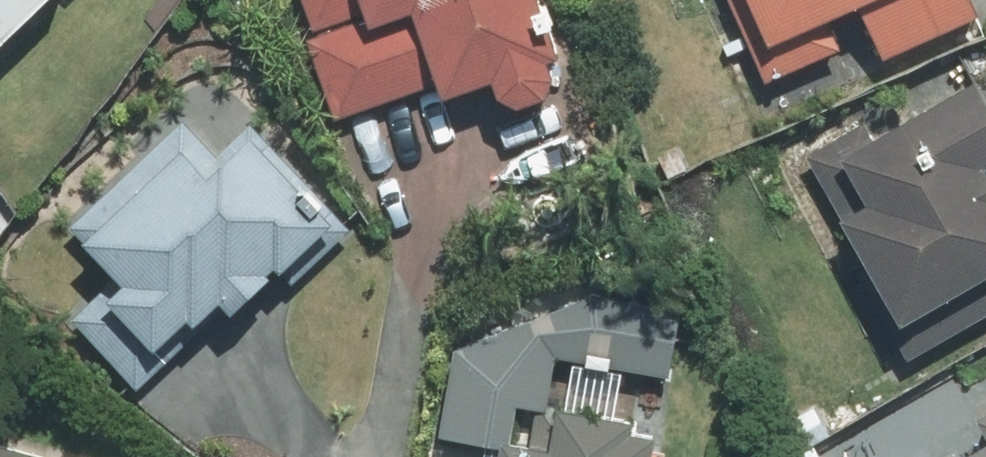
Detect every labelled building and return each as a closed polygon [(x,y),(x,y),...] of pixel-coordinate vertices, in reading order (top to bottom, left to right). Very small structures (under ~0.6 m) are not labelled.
[(1,46),(49,0),(0,0),(0,45),(1,46)] [(451,74),(456,86),(510,66),(511,69),(512,72),(513,74),(515,77),(517,79),(519,81),(521,83),(524,85),(527,86),(529,87),(532,88),(535,89),(538,89),(541,89),(544,89),(547,89),(550,88),(553,87),(555,86),(558,84),(560,82),(563,80),(565,78),(566,76),(568,73),(570,71),(571,68),(571,65),(572,62),(572,59),(572,56),(572,53),(572,50),(571,47),(570,45),(578,42),(563,0),(313,0),(323,26),(311,30),(341,114),(451,74)] [(763,87),(827,57),(812,26),(860,3),(886,57),(984,10),(979,0),(722,0),(763,87)] [(863,217),(893,272),(875,281),(918,360),(960,338),(938,299),(985,273),(985,64),(810,160),(845,226),(863,217)] [(212,317),(243,290),(252,299),(349,213),(259,111),(224,143),(197,113),(78,218),(124,270),(75,313),(139,386),(185,346),(174,334),(204,308),(212,317)] [(455,346),(446,432),(511,438),(509,456),(669,456),(675,406),(634,401),(638,364),(678,369),(685,299),(597,290),(455,346)] [(864,456),(985,456),(985,385),(864,456)] [(0,424),(0,456),(96,456),(0,424)]
